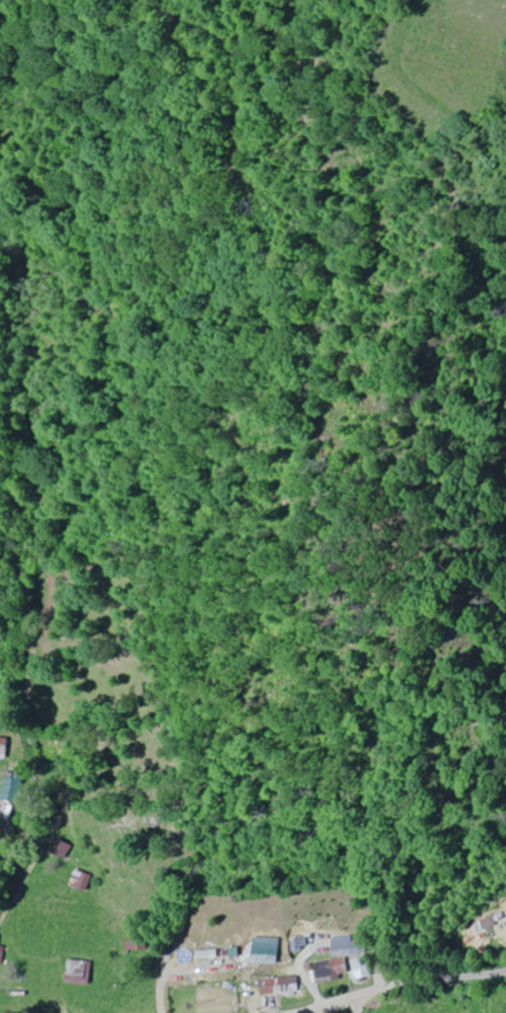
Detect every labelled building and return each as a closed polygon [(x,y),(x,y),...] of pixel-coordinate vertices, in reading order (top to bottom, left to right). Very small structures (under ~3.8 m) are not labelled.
[(0,737),(0,757),(11,757),(11,737),(0,737)] [(23,779),(8,779),(8,801),(23,801),(23,779)] [(85,891),(90,874),(78,870),(72,886),(85,891)] [(503,925),(497,915),(483,922),(489,932),(503,925)] [(314,963),(316,981),(350,978),(348,957),(366,955),(364,936),(331,939),(333,961),(314,963)] [(284,965),(284,945),(255,945),(255,965),(284,965)] [(354,959),(354,978),(368,978),(368,959),(354,959)] [(70,984),(95,984),(95,960),(70,960),(70,984)] [(286,993),(285,976),(262,978),(263,994),(286,993)]
